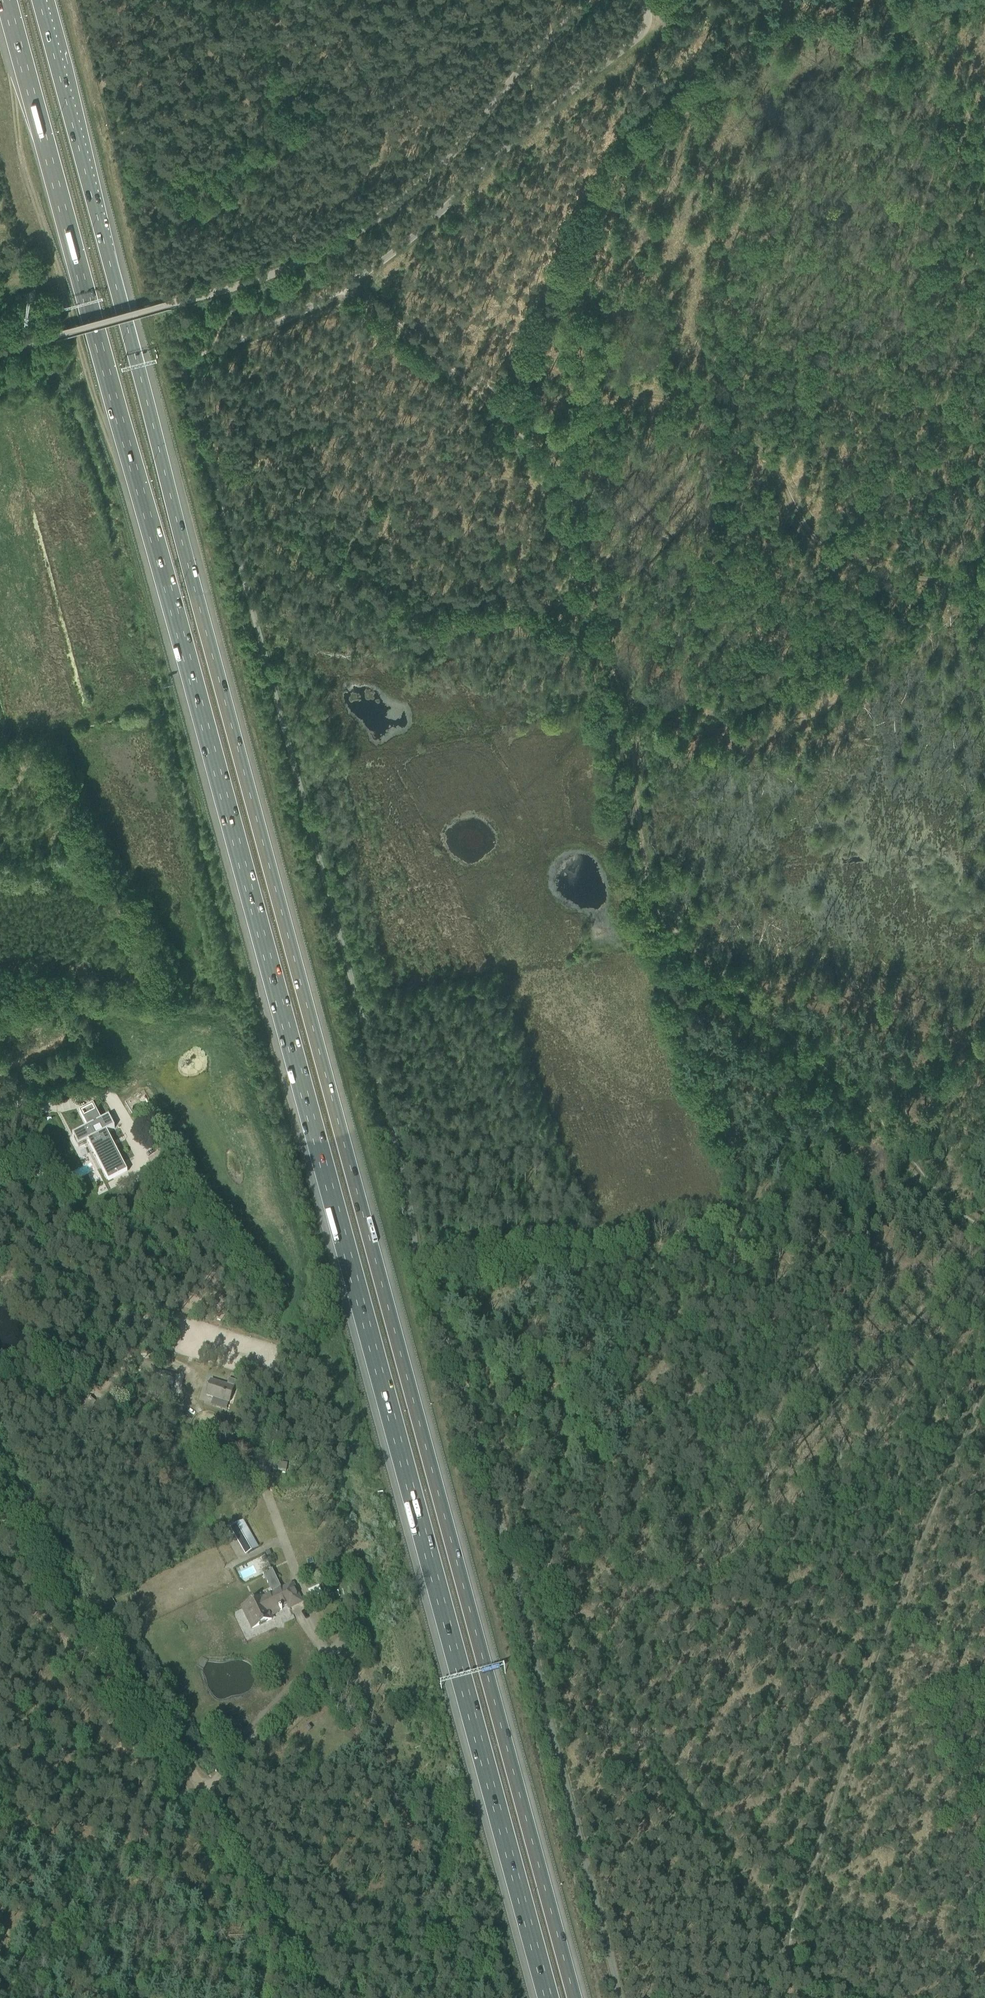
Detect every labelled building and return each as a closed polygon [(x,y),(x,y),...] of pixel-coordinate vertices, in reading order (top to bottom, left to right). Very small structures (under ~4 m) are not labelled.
[(21,295),(21,296),(15,298),(19,308),(24,305),(25,305),(21,295)] [(88,1128),(73,1135),(74,1136),(79,1145),(79,1146),(89,1140),(104,1171),(110,1181),(127,1172),(121,1162),(119,1158),(116,1151),(113,1145),(107,1134),(106,1132),(114,1127),(108,1117),(100,1121),(99,1120),(96,1113),(92,1106),(80,1113),(83,1119),(87,1127),(88,1128)] [(173,1167),(168,1158),(159,1163),(164,1172),(173,1167)] [(211,1380),(206,1395),(213,1397),(229,1403),(236,1382),(228,1380),(227,1385),(211,1380)] [(87,1416),(95,1401),(85,1395),(77,1410),(87,1416)] [(286,1462),(274,1461),(273,1469),(285,1471),(286,1462)] [(244,1521),(233,1526),(246,1553),(257,1547),(244,1521)] [(301,1602),(297,1593),(293,1584),(262,1599),(261,1598),(242,1607),(252,1628),(272,1619),(270,1616),(280,1610),(282,1609),(281,1607),(288,1604),(289,1607),(301,1602)] [(318,1584),(307,1590),(314,1605),(326,1600),(318,1584)]
